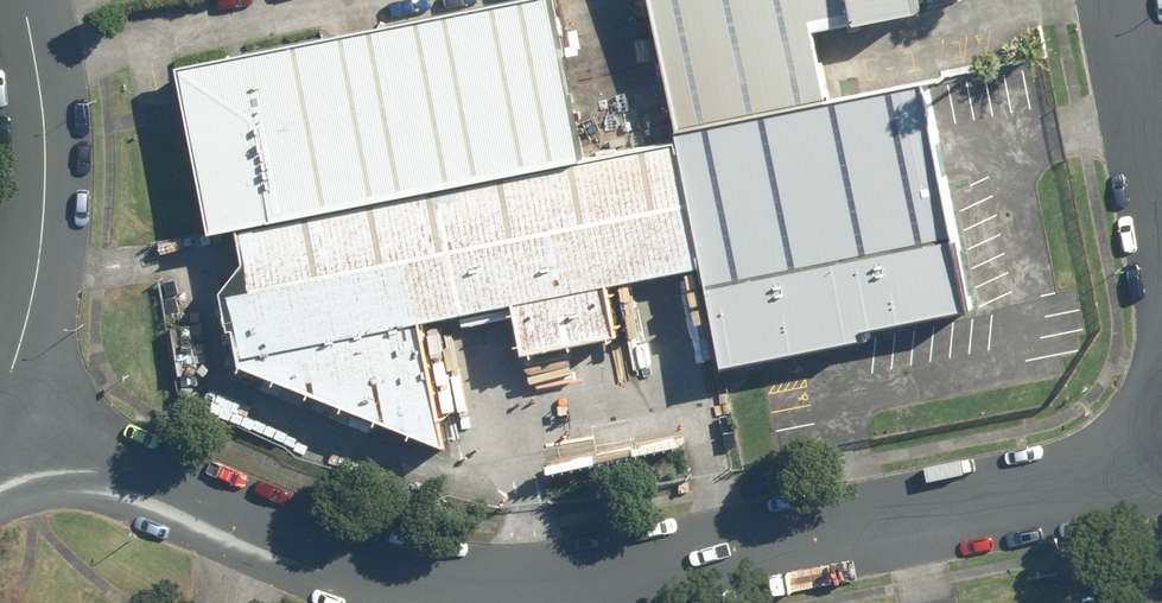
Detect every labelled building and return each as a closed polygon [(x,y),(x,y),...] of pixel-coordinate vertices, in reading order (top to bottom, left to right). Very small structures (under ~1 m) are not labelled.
[(725,364),(870,336),(868,326),(971,307),(927,78),(830,97),(817,27),(922,7),(921,0),(654,0),(681,139),(584,158),(553,0),(504,0),(181,62),(214,230),(242,224),(249,259),(225,289),(233,327),(238,326),(239,328),(245,362),(449,444),(425,318),(516,300),(526,350),(621,332),(611,282),(705,264),(725,364)]
